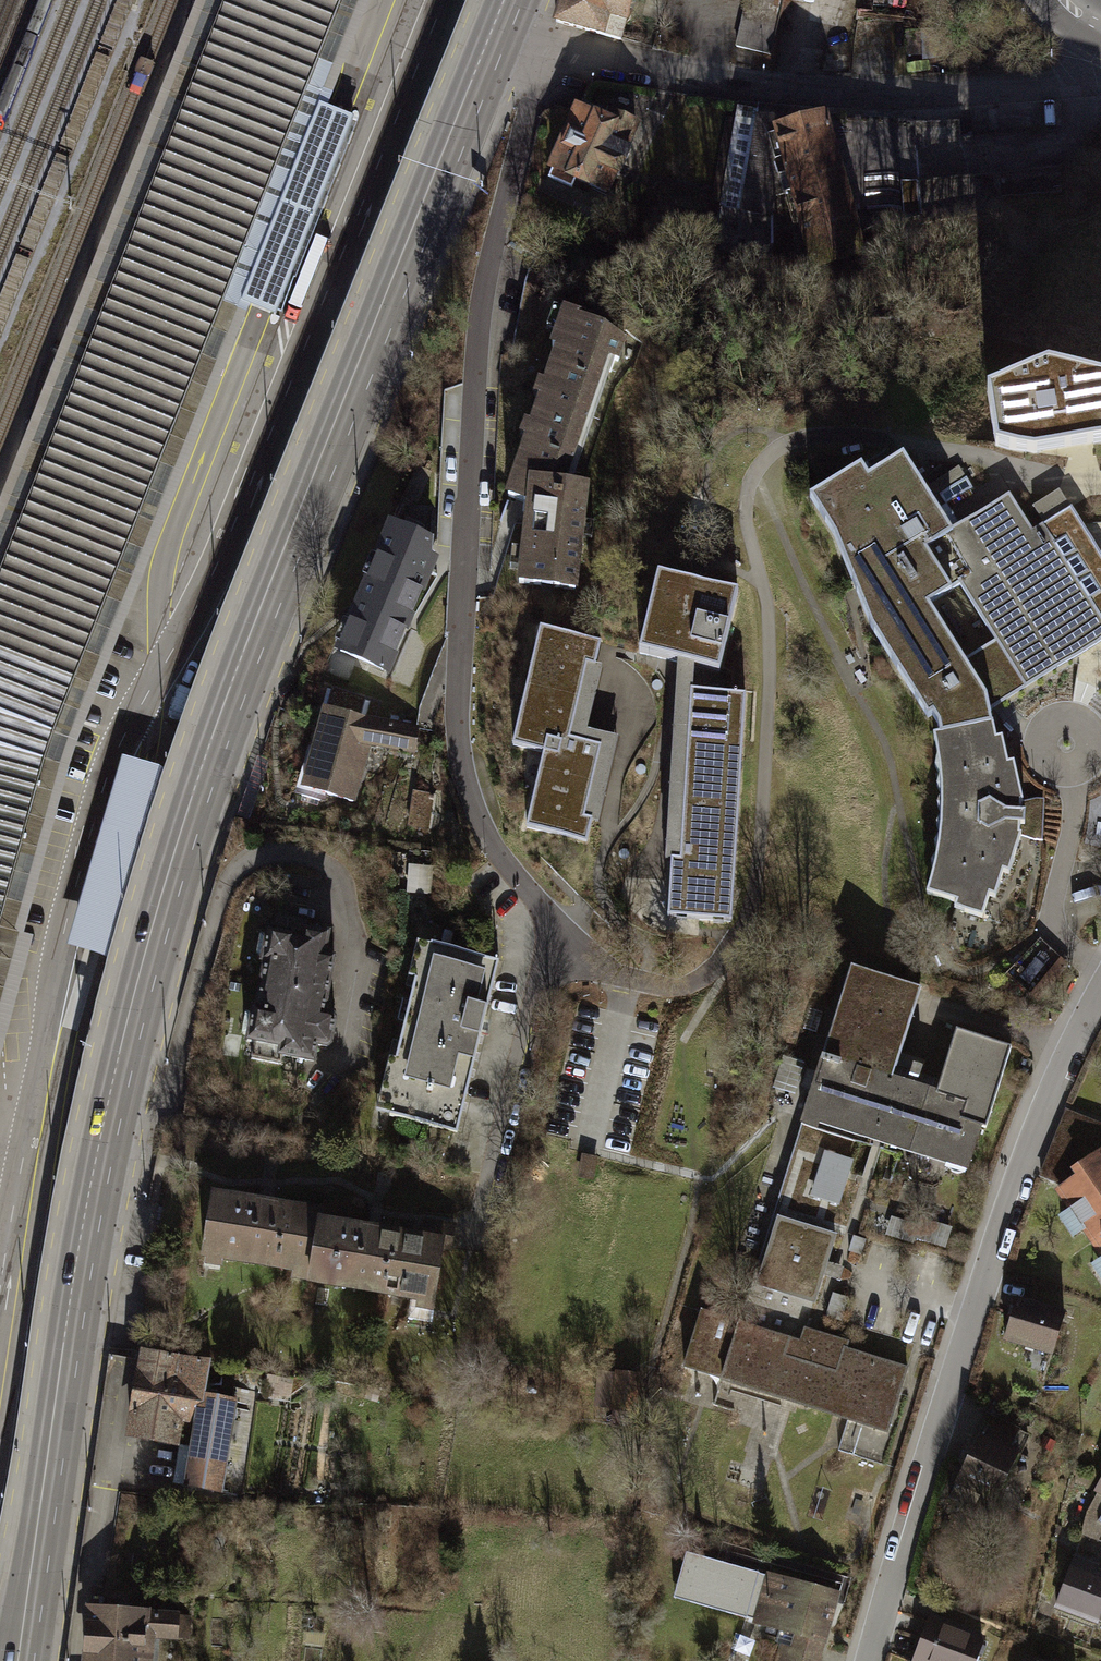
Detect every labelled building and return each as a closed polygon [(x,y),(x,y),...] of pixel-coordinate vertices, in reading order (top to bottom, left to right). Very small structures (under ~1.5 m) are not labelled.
[(0,583),(0,996),(60,768),(358,0),(228,0),(0,583)] [(568,31),(647,49),(657,0),(576,0),(568,31)] [(750,4),(739,44),(773,53),(784,13),(750,4)] [(585,108),(554,172),(619,200),(649,131),(585,108)] [(907,179),(908,205),(1002,202),(1001,161),(1014,161),(1013,137),(964,139),(963,120),(909,122),(911,179),(907,179)] [(833,122),(779,138),(809,265),(867,248),(850,184),(833,122)] [(644,342),(580,315),(565,351),(573,357),(521,504),(542,511),(534,594),(593,600),(604,491),(592,487),(644,342)] [(1015,461),(1100,445),(1100,384),(1074,380),(1004,413),(1015,461)] [(839,506),(891,632),(945,720),(951,720),(960,740),(952,743),(961,787),(959,835),(948,890),(1001,914),(1006,891),(1014,895),(1020,870),(1027,873),(1036,840),(1040,821),(1033,771),(1026,772),(1020,747),(1013,748),(1007,711),(1100,650),(1100,611),(1052,531),(1041,537),(1020,500),(969,534),(930,467),(894,488),(886,477),(839,506)] [(430,574),(385,552),(344,649),(389,667),(430,574)] [(729,650),(738,589),(675,580),(666,641),(729,650)] [(634,651),(564,633),(529,770),(560,778),(540,859),(609,876),(638,760),(608,753),(634,651)] [(737,901),(743,668),(679,667),(672,899),(737,901)] [(331,685),(327,699),(369,710),(373,696),(331,685)] [(419,726),(329,704),(305,788),(356,803),(375,751),(410,758),(419,726)] [(416,789),(411,823),(434,826),(438,792),(416,789)] [(316,941),(287,935),(265,1045),(291,1050),(290,1058),(326,1065),(330,1046),(342,1046),(346,1016),(337,1011),(347,958),(337,953),(341,933),(319,928),(316,941)] [(502,959),(436,940),(387,1111),(461,1136),(502,959)] [(1042,941),(1025,972),(1050,986),(1067,955),(1042,941)] [(933,987),(865,966),(819,1121),(980,1168),(1016,1047),(968,1031),(948,1094),(905,1077),(933,987)] [(1063,1190),(1100,1237),(1100,1165),(1063,1190)] [(328,1210),(226,1191),(213,1262),(315,1280),(327,1216),(328,1210)] [(451,1238),(327,1216),(315,1280),(440,1303),(451,1238)] [(920,1239),(951,1243),(954,1225),(923,1221),(920,1239)] [(1083,1313),(1030,1298),(1020,1337),(1072,1353),(1083,1313)] [(806,1339),(707,1308),(688,1370),(893,1436),(910,1368),(853,1350),(854,1341),(810,1327),(806,1339)] [(216,1366),(147,1353),(133,1443),(180,1450),(183,1429),(198,1431),(189,1491),(225,1497),(239,1404),(211,1398),(216,1366)] [(597,1415),(644,1413),(642,1370),(595,1372),(597,1415)] [(758,1415),(752,1440),(778,1446),(784,1422),(758,1415)] [(848,1448),(867,1452),(871,1432),(852,1429),(848,1448)] [(1033,1450),(991,1434),(959,1513),(1002,1530),(1033,1450)] [(1077,1568),(1063,1612),(1100,1624),(1100,1576),(1077,1568)] [(771,1571),(756,1628),(788,1636),(782,1660),(830,1660),(849,1591),(771,1571)] [(102,1607),(98,1660),(159,1660),(159,1646),(176,1645),(178,1613),(102,1607)] [(937,1617),(925,1660),(989,1660),(997,1637),(937,1617)]
